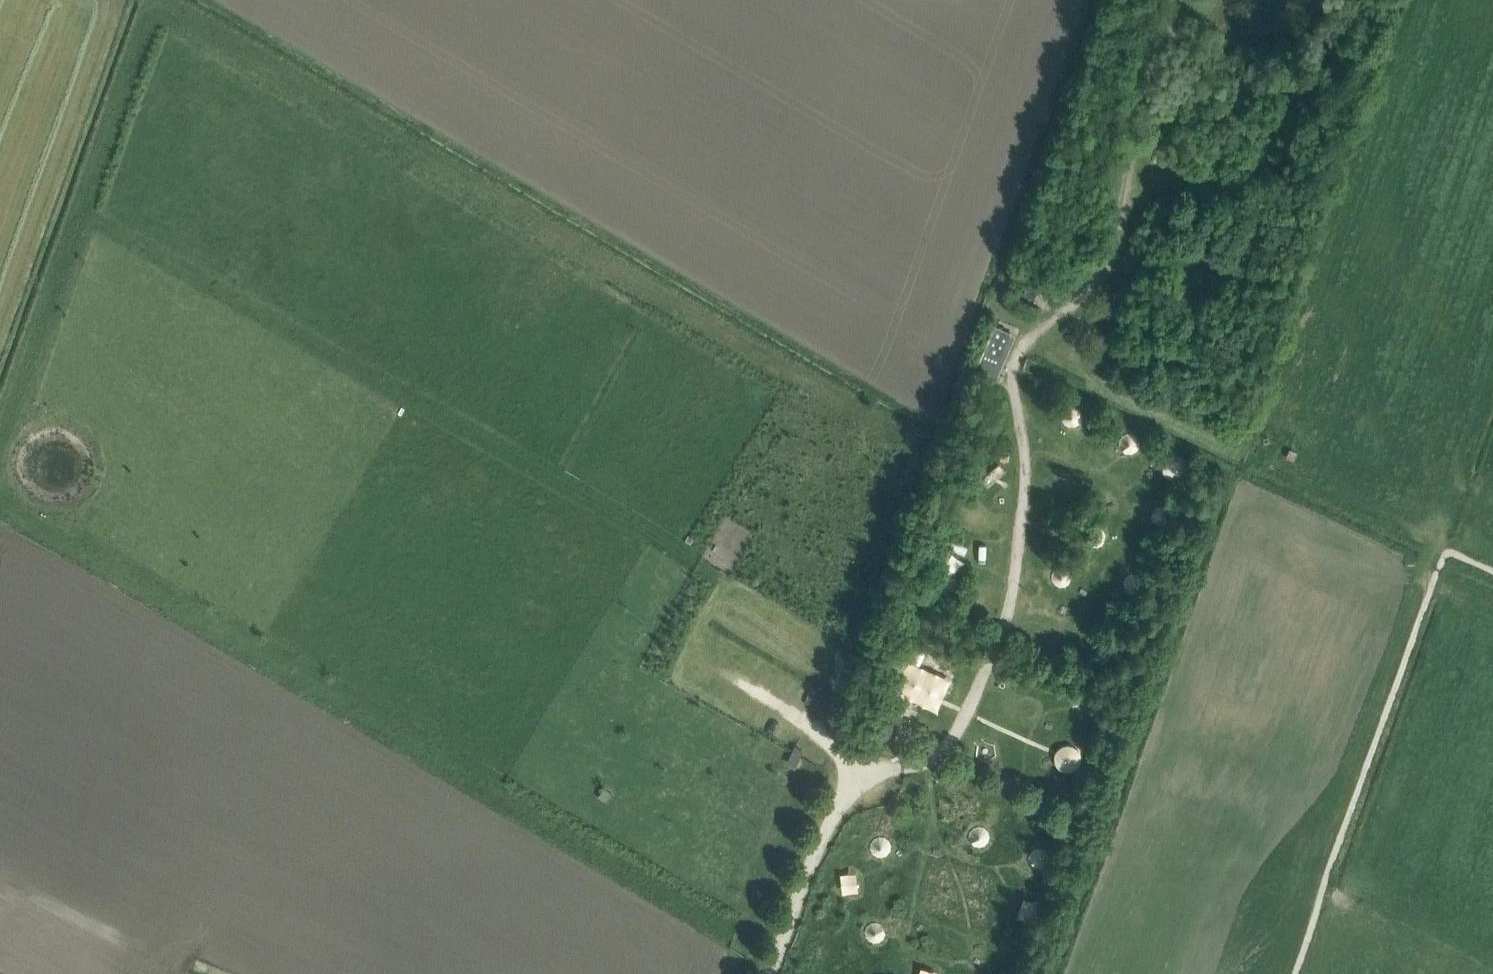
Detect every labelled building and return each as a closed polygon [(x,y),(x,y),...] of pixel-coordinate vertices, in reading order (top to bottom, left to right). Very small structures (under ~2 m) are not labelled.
[(1025,290),(1025,296),(1028,301),(1033,304),(1039,304),(1044,302),(1047,296),(1047,291),(1044,286),(1039,283),(1033,282),(1028,285),(1025,290)] [(1017,335),(997,327),(979,372),(998,380),(1017,335)] [(918,713),(910,711),(907,721),(914,723),(918,713)] [(797,748),(790,764),(797,767),(804,751),(797,748)]
